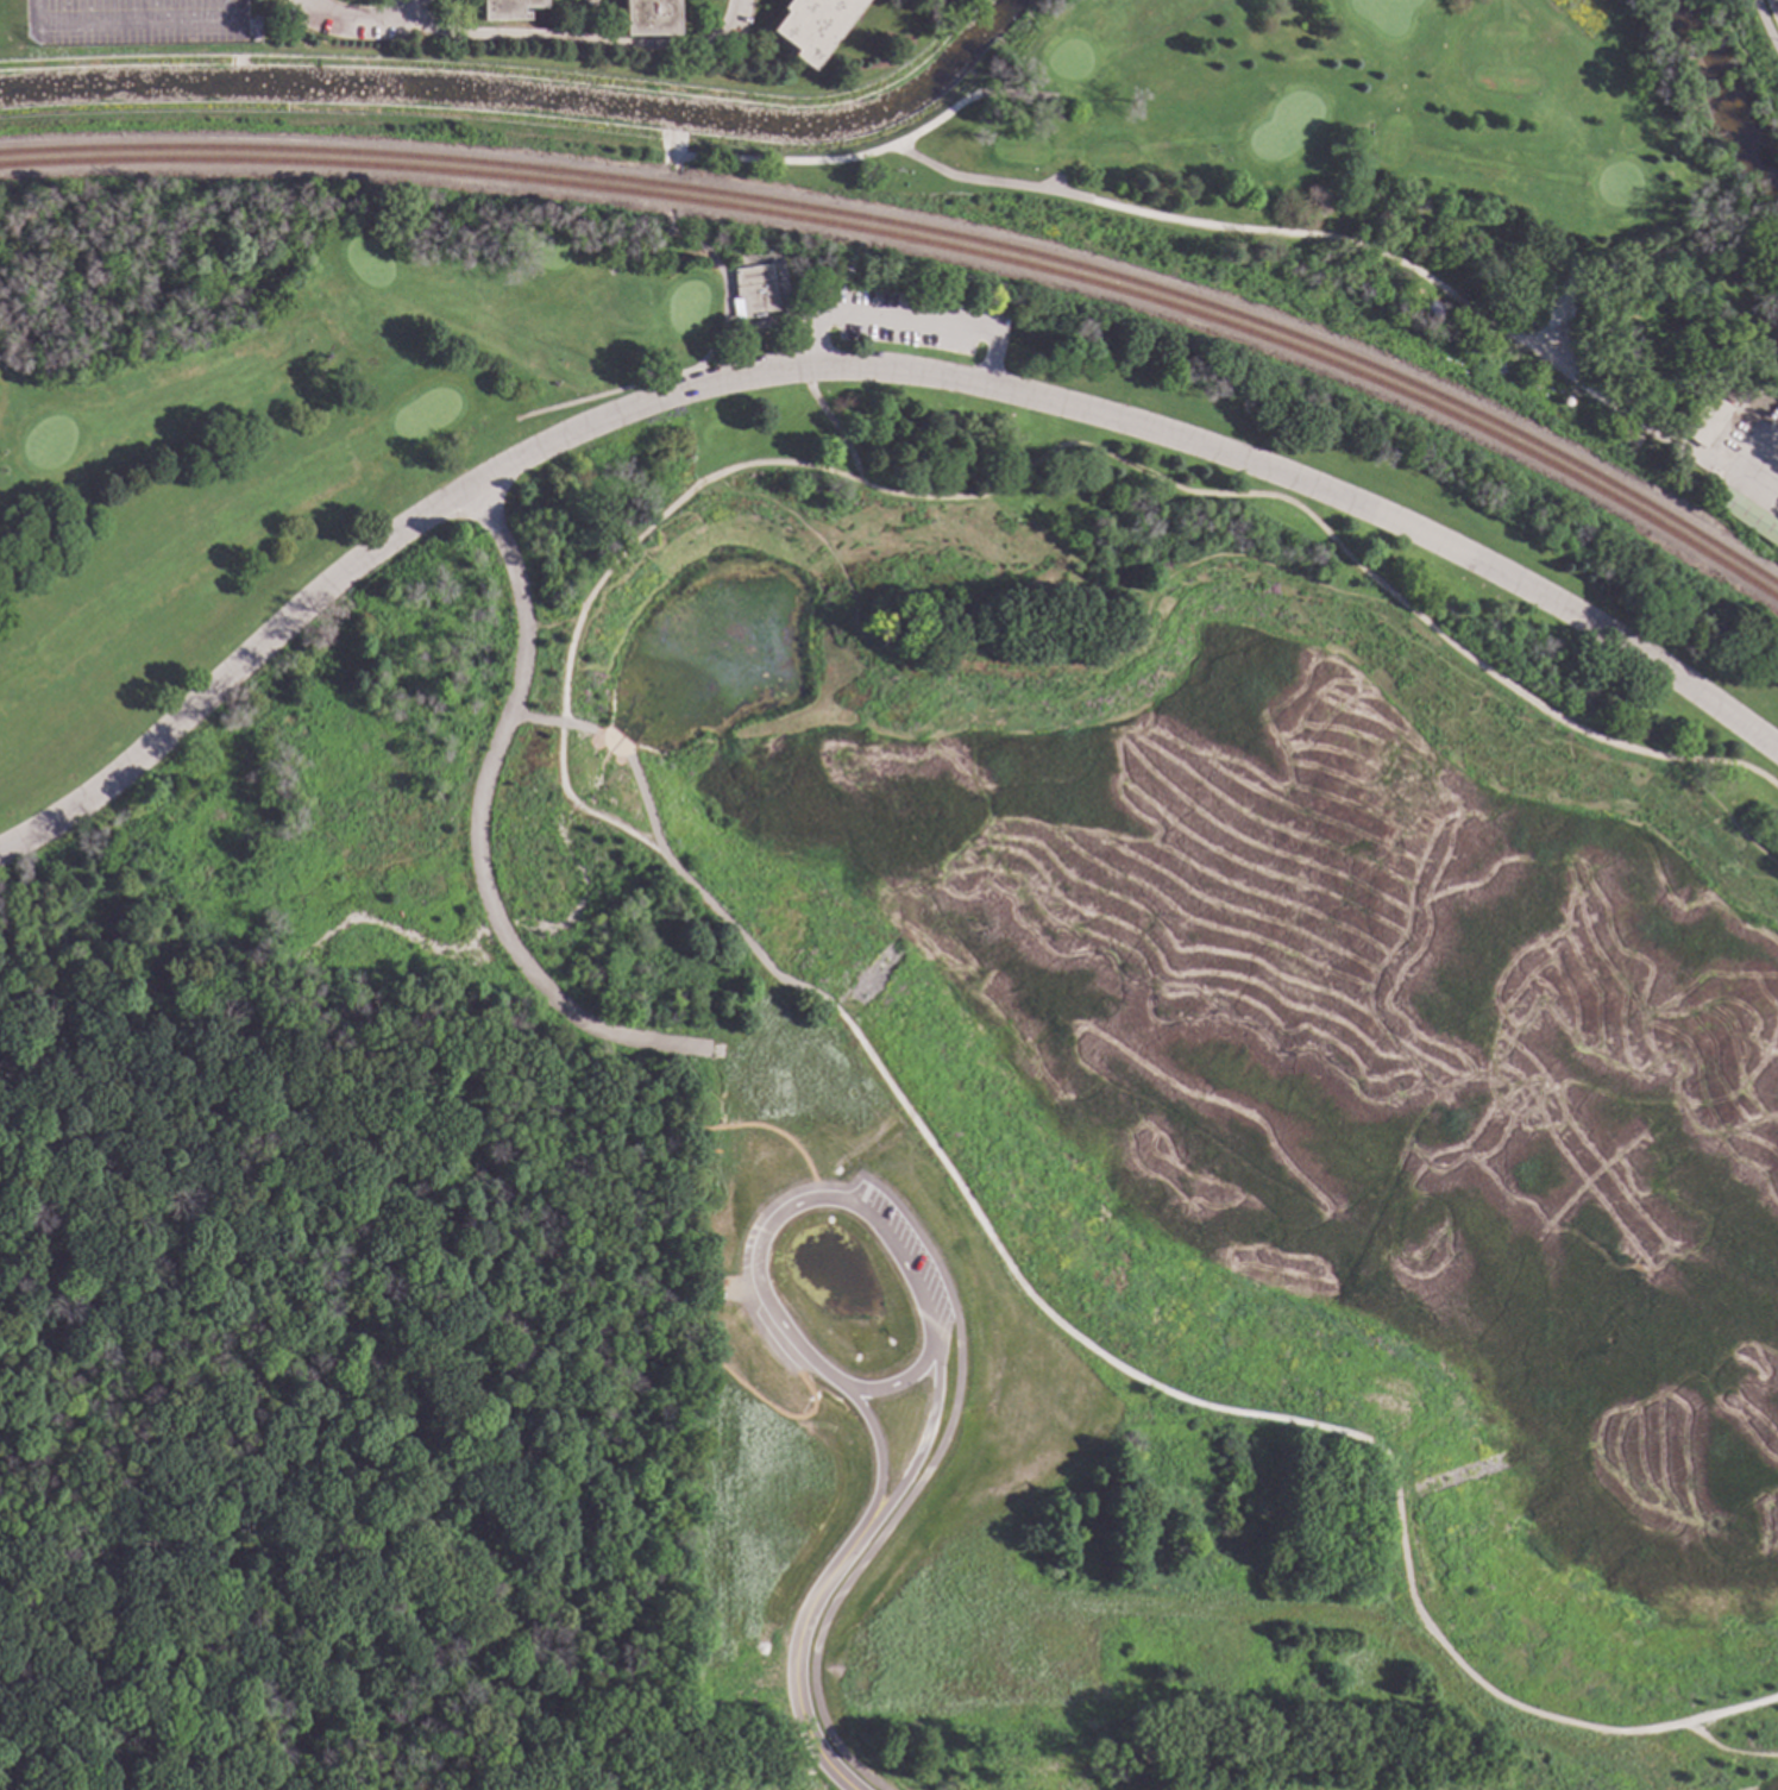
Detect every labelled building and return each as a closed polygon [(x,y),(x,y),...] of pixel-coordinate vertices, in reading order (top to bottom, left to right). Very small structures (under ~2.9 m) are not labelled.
[(479,21),(479,0),(542,0),(542,8),(519,8),(519,13),(526,13),(526,21),(479,21)] [(622,36),(622,0),(674,0),(674,36),(622,36)] [(780,10),(787,0),(864,0),(809,71),(790,56),(794,50),(769,31),(784,12),(780,10)] [(259,19),(259,31),(251,31),(251,18),(259,19)] [(1556,269),(1547,269),(1547,258),(1556,258),(1556,269)] [(775,313),(730,319),(727,301),(734,300),(730,271),(768,266),(775,313)] [(1742,384),(1727,407),(1733,412),(1704,452),(1679,434),(1708,394),(1714,398),(1729,375),(1742,384)] [(1640,438),(1635,448),(1616,440),(1621,429),(1640,438)]
